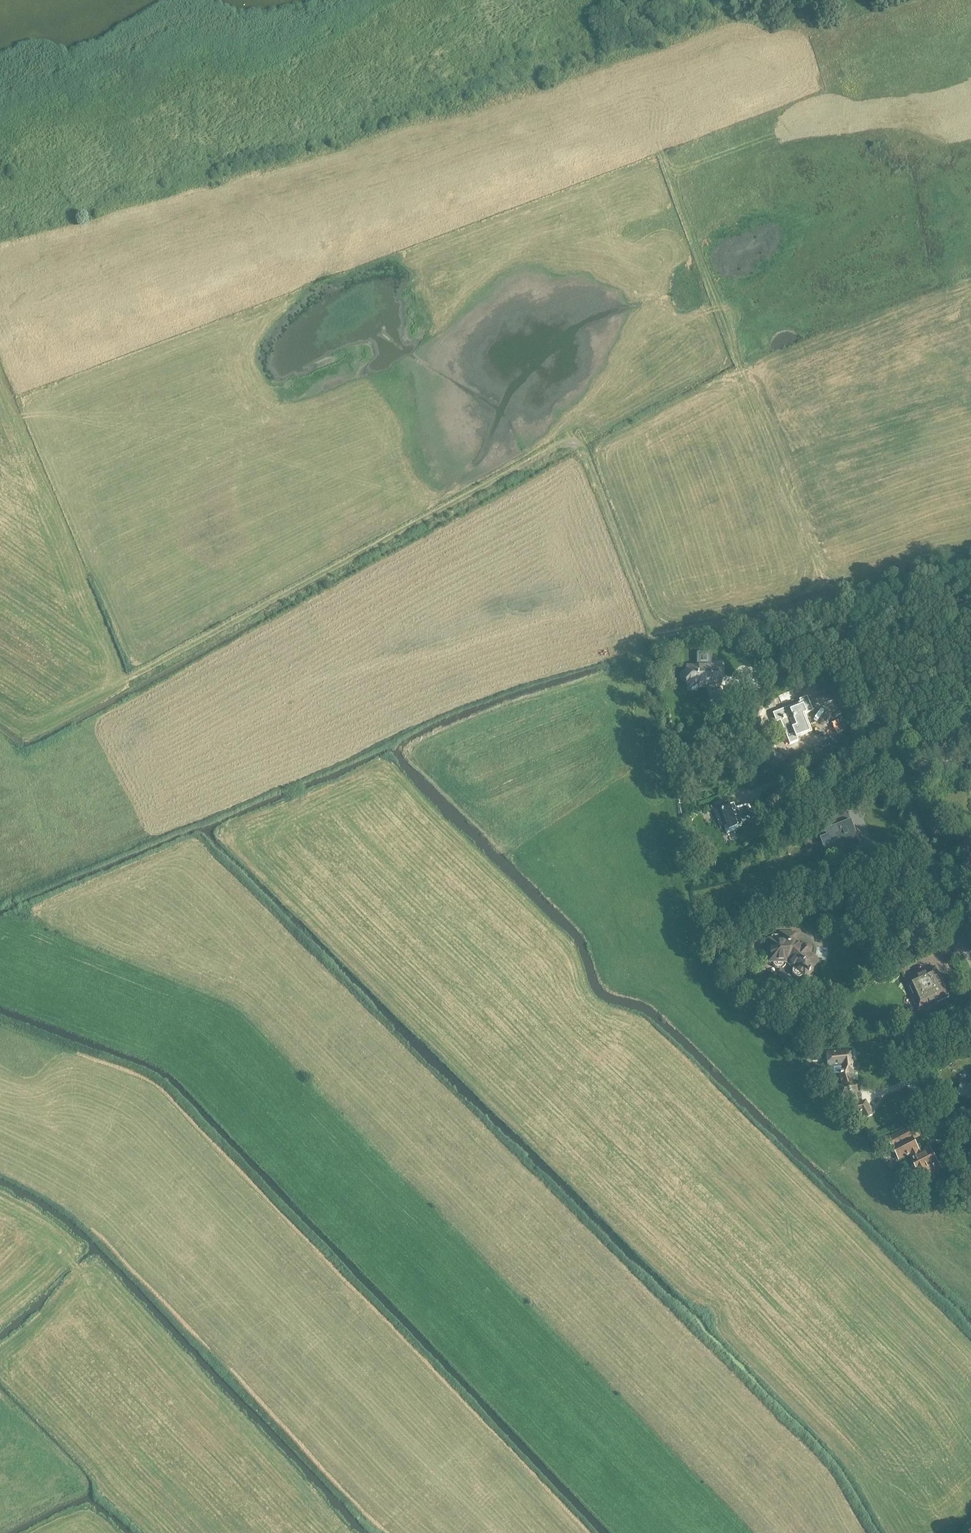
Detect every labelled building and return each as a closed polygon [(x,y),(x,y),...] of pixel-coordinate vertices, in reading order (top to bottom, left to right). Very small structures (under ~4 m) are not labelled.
[(681,673),(681,676),(683,679),(685,680),(686,680),(686,683),(696,683),(698,685),(707,685),(708,683),(709,688),(715,686),(715,683),(721,683),(721,662),(713,662),(713,653),(698,653),(698,667),(687,667),(687,669),(685,669),(683,671),(681,673)] [(709,688),(708,688),(711,699),(724,696),(721,685),(715,686),(709,688)] [(805,700),(773,713),(777,722),(780,720),(790,744),(798,741),(797,738),(812,732),(805,714),(810,712),(805,700)] [(817,702),(808,705),(812,716),(821,713),(817,702)] [(743,705),(735,711),(739,717),(747,711),(743,705)] [(724,801),(711,805),(720,827),(724,826),(727,834),(736,830),(735,828),(742,825),(741,822),(746,820),(756,816),(751,803),(746,801),(744,806),(741,807),(736,809),(734,804),(726,807),(724,801)] [(846,809),(830,816),(834,827),(824,831),(826,835),(819,838),(826,856),(848,848),(851,856),(855,854),(852,848),(856,846),(851,833),(855,831),(846,809)] [(806,945),(805,945),(804,945),(803,946),(802,946),(801,948),(797,944),(797,941),(795,941),(795,934),(783,935),(783,942),(776,942),(771,947),(770,956),(776,961),(789,961),(795,967),(794,968),(793,969),(793,970),(793,971),(793,972),(793,973),(794,975),(795,975),(795,976),(796,977),(797,977),(798,977),(799,977),(800,977),(801,977),(802,976),(803,976),(803,975),(805,977),(819,963),(810,955),(811,954),(811,953),(812,952),(812,951),(812,950),(812,949),(811,948),(811,947),(810,946),(809,946),(809,945),(808,945),(807,945),(806,945)] [(745,949),(745,953),(747,956),(751,955),(753,953),(753,949),(751,947),(747,947),(745,949)] [(938,1001),(949,996),(935,967),(925,972),(928,979),(921,982),(921,981),(910,986),(919,1006),(930,1001),(929,999),(936,996),(938,1001)] [(818,1045),(813,1037),(806,1041),(811,1049),(818,1045)] [(852,1049),(825,1051),(827,1067),(831,1067),(831,1066),(841,1065),(842,1071),(840,1072),(841,1074),(840,1074),(842,1086),(837,1087),(842,1102),(847,1101),(851,1115),(860,1113),(863,1119),(872,1115),(865,1100),(858,1103),(858,1102),(859,1101),(854,1081),(852,1082),(849,1073),(854,1073),(852,1049)] [(931,1079),(920,1084),(923,1091),(935,1086),(931,1079)] [(970,1085),(961,1083),(961,1084),(958,1098),(970,1101),(970,1085)] [(921,1116),(933,1110),(938,1108),(935,1100),(917,1108),(921,1116)] [(878,1140),(872,1143),(876,1151),(892,1143),(900,1159),(910,1153),(914,1160),(913,1160),(922,1179),(931,1174),(931,1173),(941,1168),(930,1148),(920,1153),(913,1138),(918,1135),(913,1126),(889,1138),(888,1136),(879,1141),(878,1140)]
